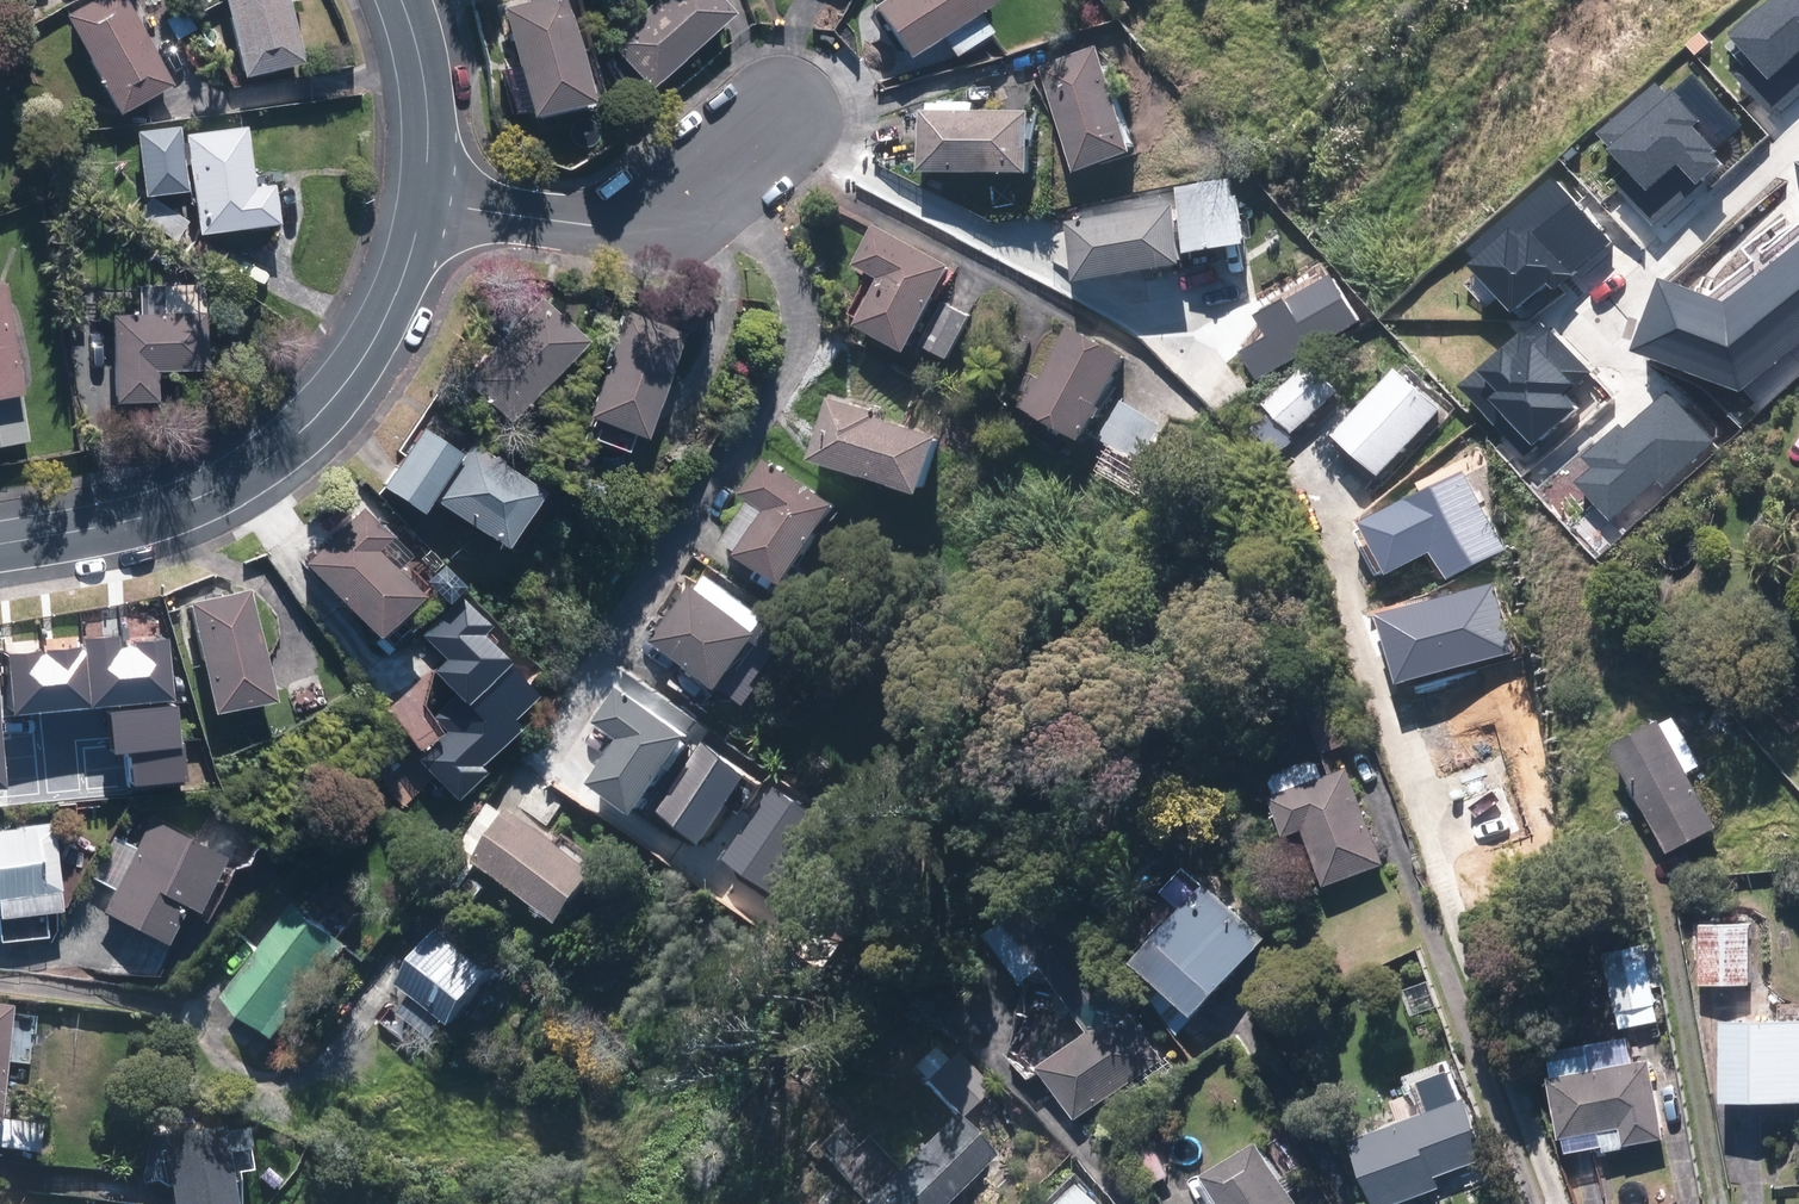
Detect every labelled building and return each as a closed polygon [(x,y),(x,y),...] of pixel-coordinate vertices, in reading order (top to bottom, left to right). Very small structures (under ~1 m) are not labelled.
[(129,0),(101,0),(67,20),(123,114),(177,83),(129,0)] [(246,81),(310,65),(293,0),(226,0),(246,81)] [(504,4),(530,115),(592,100),(569,0),(520,0),(504,4)] [(729,0),(649,0),(606,42),(652,89),(736,8),(729,0)] [(875,2),(910,54),(941,32),(956,55),(991,32),(979,7),(989,0),(878,0),(875,2)] [(1768,29),(1757,17),(1738,35),(1763,63),(1742,82),(1773,116),(1798,93),(1798,81),(1789,69),(1798,60),(1798,1),(1768,29)] [(1145,149),(1103,43),(1043,67),(1085,173),(1145,149)] [(1044,110),(925,106),(923,169),(1042,173),(1044,110)] [(198,232),(282,225),(278,183),(257,185),(253,127),(190,132),(198,232)] [(184,128),(138,131),(142,196),(188,193),(184,128)] [(1247,176),(1186,185),(1195,250),(1256,242),(1247,176)] [(1193,264),(1185,201),(1072,216),(1080,279),(1193,264)] [(961,264),(879,223),(858,266),(882,278),(860,322),(918,351),(922,343),(956,360),(979,314),(945,297),(961,264)] [(1677,275),(1650,350),(1752,387),(1798,349),(1798,250),(1742,298),(1677,275)] [(0,281),(0,447),(29,444),(11,280),(0,281)] [(116,316),(117,402),(162,402),(162,370),(210,370),(210,287),(68,287),(68,316),(116,316)] [(587,334),(541,292),(464,379),(510,420),(587,334)] [(628,308),(589,412),(646,432),(684,329),(628,308)] [(1357,328),(1348,310),(1293,338),(1302,356),(1357,328)] [(1135,355),(1072,322),(1029,405),(1092,438),(1135,355)] [(1284,361),(1268,336),(1239,355),(1255,380),(1284,361)] [(881,409),(829,398),(816,463),(937,488),(948,431),(879,417),(881,409)] [(1177,434),(1122,405),(1103,440),(1158,469),(1177,434)] [(1463,431),(1450,413),(1419,435),(1432,453),(1463,431)] [(464,450),(422,424),(384,484),(426,511),(464,450)] [(549,479),(480,434),(439,498),(508,543),(549,479)] [(847,500),(774,458),(751,496),(757,499),(732,540),(801,580),(847,500)] [(1450,580),(1511,550),(1473,474),(1361,530),(1384,574),(1434,549),(1450,580)] [(1383,510),(1375,493),(1338,512),(1347,529),(1383,510)] [(298,519),(264,552),(299,587),(315,572),(375,633),(420,589),(379,548),(394,533),(366,505),(325,545),(298,519)] [(705,588),(698,583),(659,644),(750,701),(795,629),(712,577),(705,588)] [(477,580),(426,613),(481,695),(409,741),(440,787),(490,755),(478,737),(522,709),(512,694),(540,676),(477,580)] [(252,586),(193,598),(215,710),(274,699),(252,586)] [(59,659),(6,695),(9,700),(0,707),(0,768),(8,780),(99,718),(59,659)] [(1441,673),(1439,666),(1407,676),(1409,684),(1388,690),(1402,734),(1427,726),(1446,783),(1505,763),(1473,663),(1441,673)] [(700,733),(625,685),(602,721),(625,736),(598,778),(651,811),(700,733)] [(1725,826),(1671,719),(1620,745),(1674,852),(1725,826)] [(163,729),(98,732),(100,783),(165,780),(163,729)] [(763,770),(708,738),(667,810),(722,841),(763,770)] [(1329,773),(1324,759),(1319,760),(1278,776),(1284,792),(1279,793),(1295,836),(1312,830),(1332,885),(1392,863),(1355,764),(1329,773)] [(1509,783),(1457,800),(1474,850),(1526,833),(1509,783)] [(612,865),(516,807),(482,863),(578,921),(612,865)] [(149,821),(129,820),(121,836),(115,833),(92,875),(99,879),(89,898),(167,941),(187,904),(196,909),(225,854),(152,814),(149,821)] [(0,826),(0,935),(48,934),(47,908),(62,907),(59,824),(0,826)] [(1161,972),(1154,981),(1184,1032),(1205,1009),(1210,1014),(1280,932),(1215,877),(1146,959),(1161,972)] [(1046,1068),(1082,1120),(1131,1088),(1136,1095),(1178,1067),(1059,889),(999,928),(1034,981),(1052,969),(1096,1035),(1046,1068)] [(277,921),(257,946),(264,951),(231,994),(283,1036),(358,942),(349,935),(362,919),(341,903),(329,919),(305,900),(284,926),(277,921)] [(1756,923),(1706,922),(1704,983),(1754,984),(1756,923)] [(509,969),(448,924),(407,980),(468,1025),(509,969)] [(1651,945),(1611,951),(1621,1009),(1624,1008),(1627,1028),(1664,1022),(1658,985),(1663,984),(1657,947),(1651,948),(1651,945)] [(40,1151),(41,1122),(6,1120),(8,1065),(30,1066),(32,1014),(10,1013),(11,1003),(0,1003),(0,1149),(40,1151)] [(1736,1014),(1733,1097),(1798,1100),(1798,1017),(1736,1014)] [(1600,1051),(1562,1054),(1568,1137),(1609,1134),(1610,1147),(1632,1146),(1631,1141),(1667,1139),(1662,1060),(1601,1065),(1600,1051)] [(1365,1133),(1390,1203),(1397,1203),(1450,1186),(1445,1173),(1494,1156),(1472,1096),(1365,1133)] [(868,1203),(938,1203),(950,1194),(957,1201),(978,1183),(971,1176),(996,1155),(962,1114),(863,1198),(868,1203)] [(233,1120),(167,1127),(175,1203),(241,1203),(233,1120)] [(1223,1203),(1306,1203),(1269,1138),(1214,1169),(1218,1176),(1209,1180),(1223,1203)] [(1071,1185),(1051,1203),(1089,1203),(1071,1185)]
